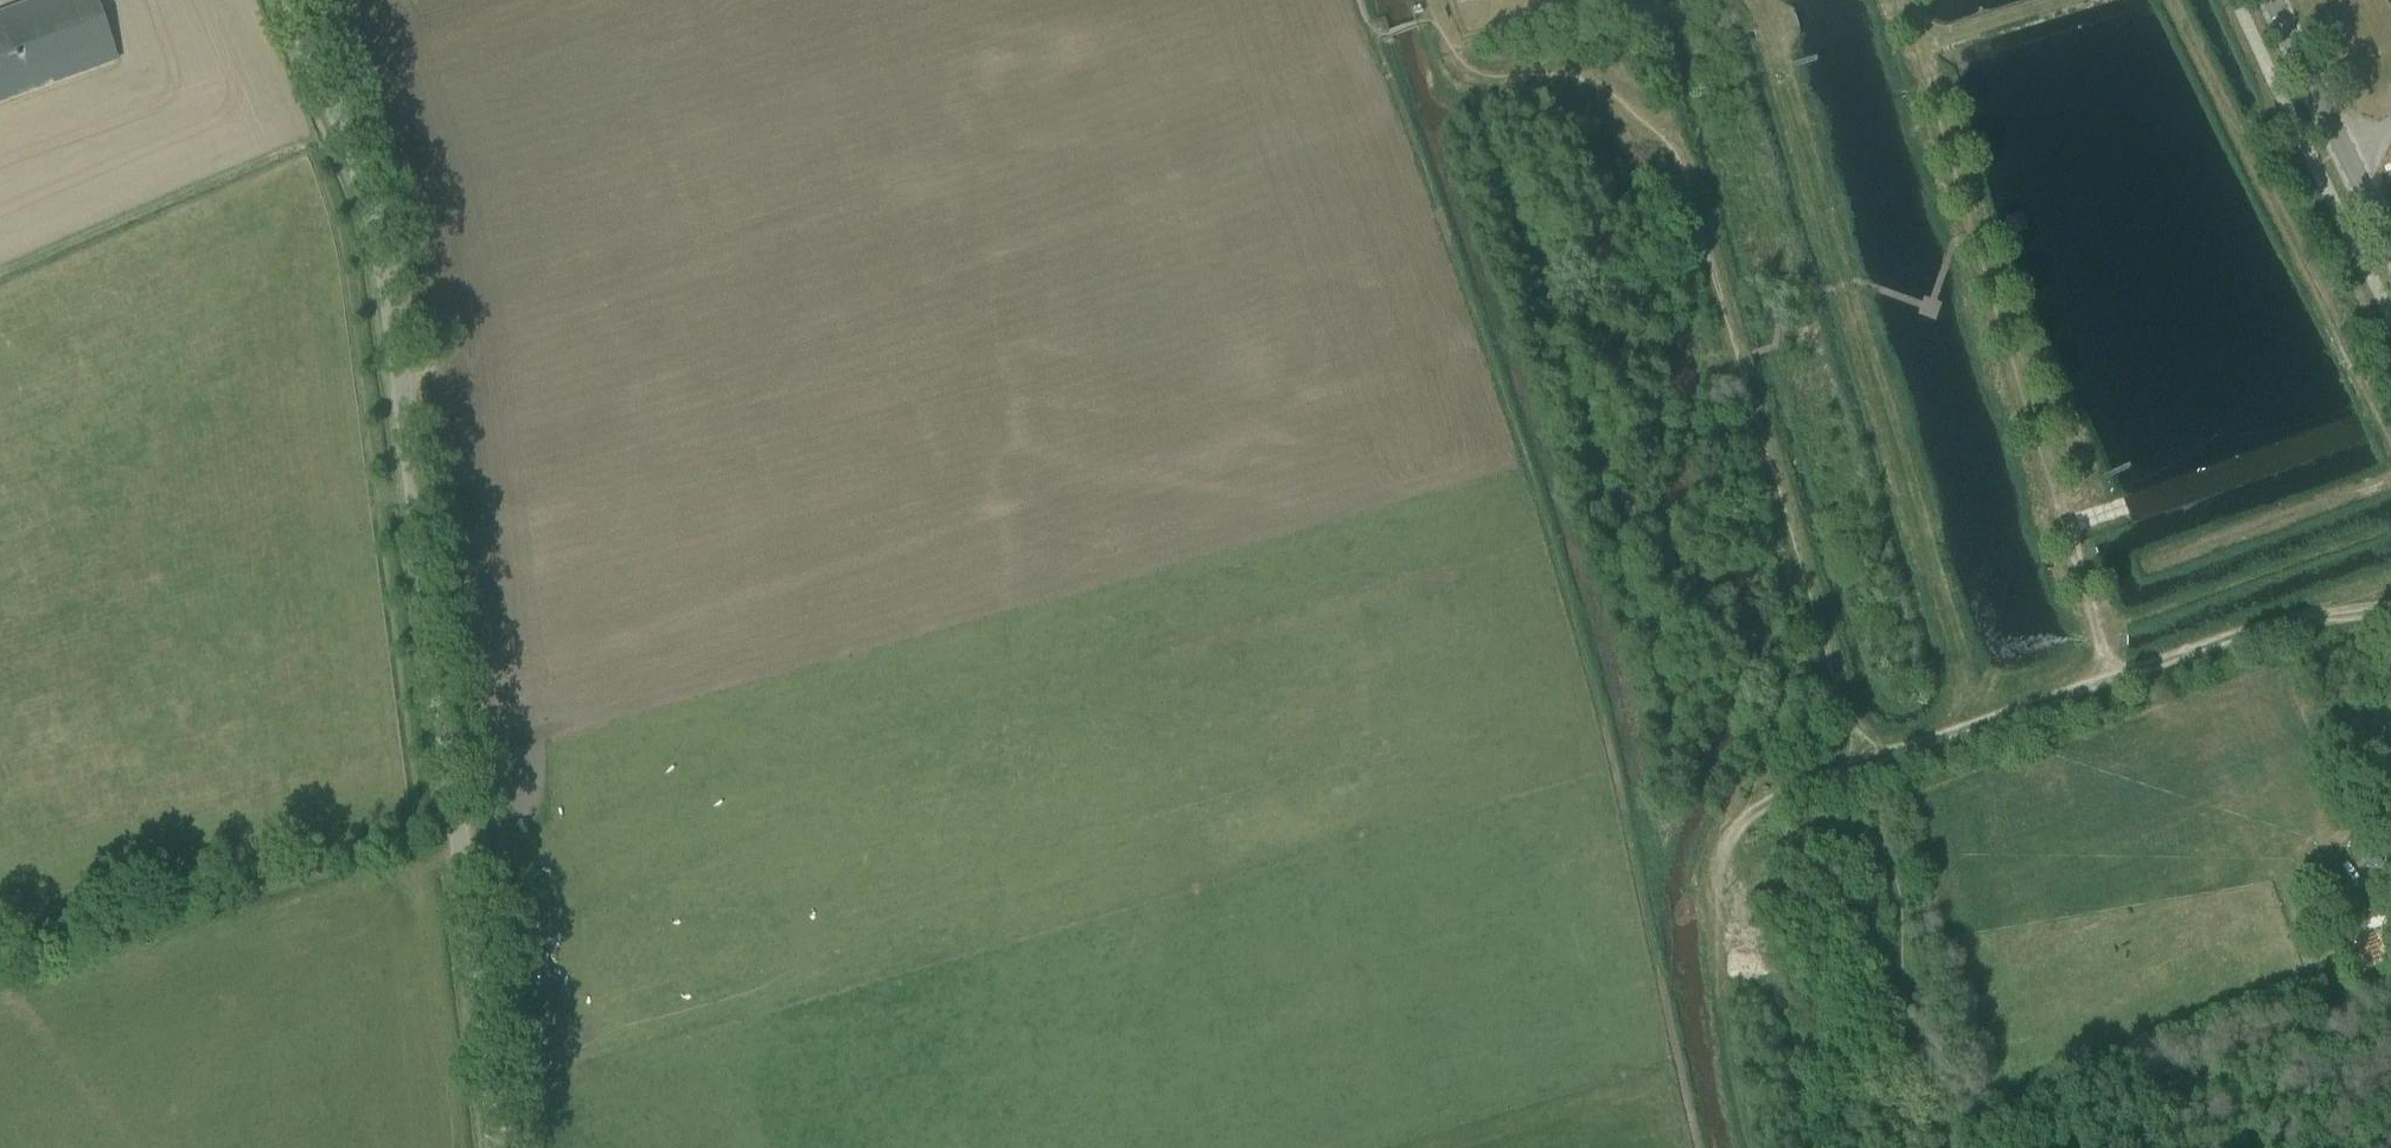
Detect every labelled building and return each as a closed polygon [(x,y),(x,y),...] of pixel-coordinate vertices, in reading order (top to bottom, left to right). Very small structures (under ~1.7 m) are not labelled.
[(113,62),(91,0),(34,0),(0,13),(0,104),(113,62)]
